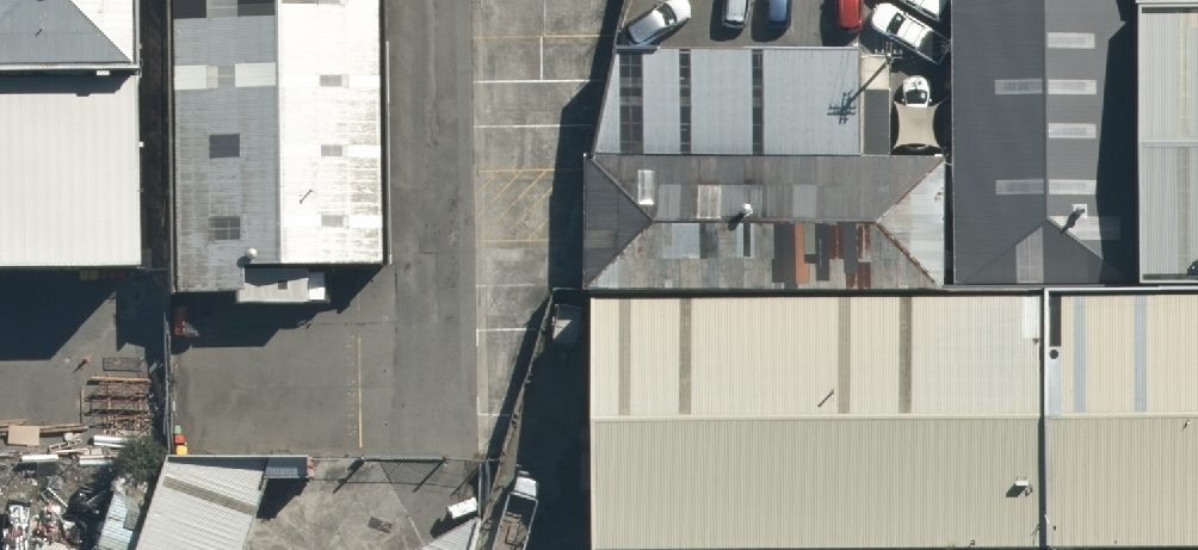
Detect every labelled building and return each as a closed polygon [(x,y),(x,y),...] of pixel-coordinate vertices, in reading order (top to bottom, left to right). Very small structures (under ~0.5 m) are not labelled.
[(120,59),(120,0),(0,0),(0,60),(120,59)] [(169,253),(375,252),(373,0),(167,0),(169,253)] [(941,279),(1122,278),(1121,0),(940,0),(941,279)] [(1129,10),(1130,275),(1197,274),(1197,9),(1129,10)] [(861,41),(623,42),(624,145),(861,144),(861,41)] [(0,69),(0,256),(134,255),(132,68),(0,69)] [(936,150),(577,152),(577,283),(596,283),(936,281),(936,150)] [(596,283),(594,539),(1197,528),(1197,282),(596,283)] [(261,520),(261,497),(168,491),(149,549),(252,549),(261,520)] [(482,533),(452,549),(476,549),(482,533)]
